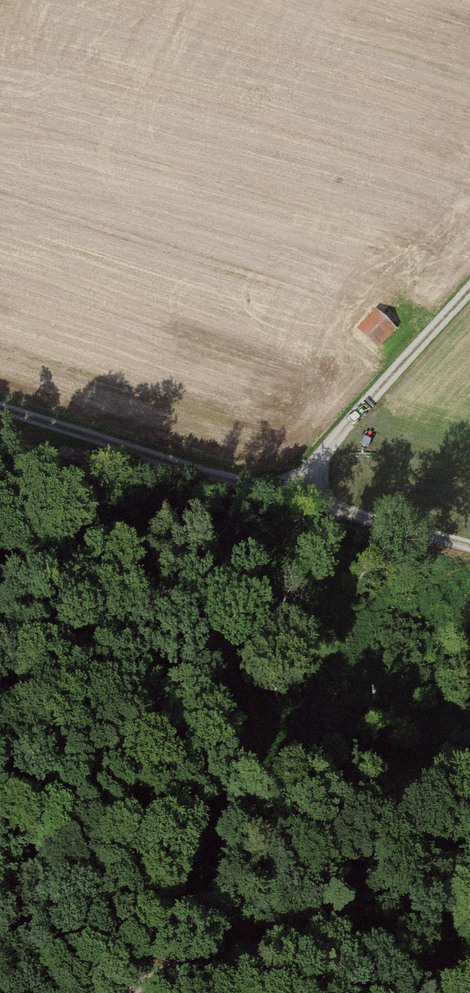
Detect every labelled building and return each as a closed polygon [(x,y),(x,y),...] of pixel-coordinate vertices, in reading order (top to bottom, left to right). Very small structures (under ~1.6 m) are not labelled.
[(374,311),(357,331),(379,350),(396,330),(374,311)]
